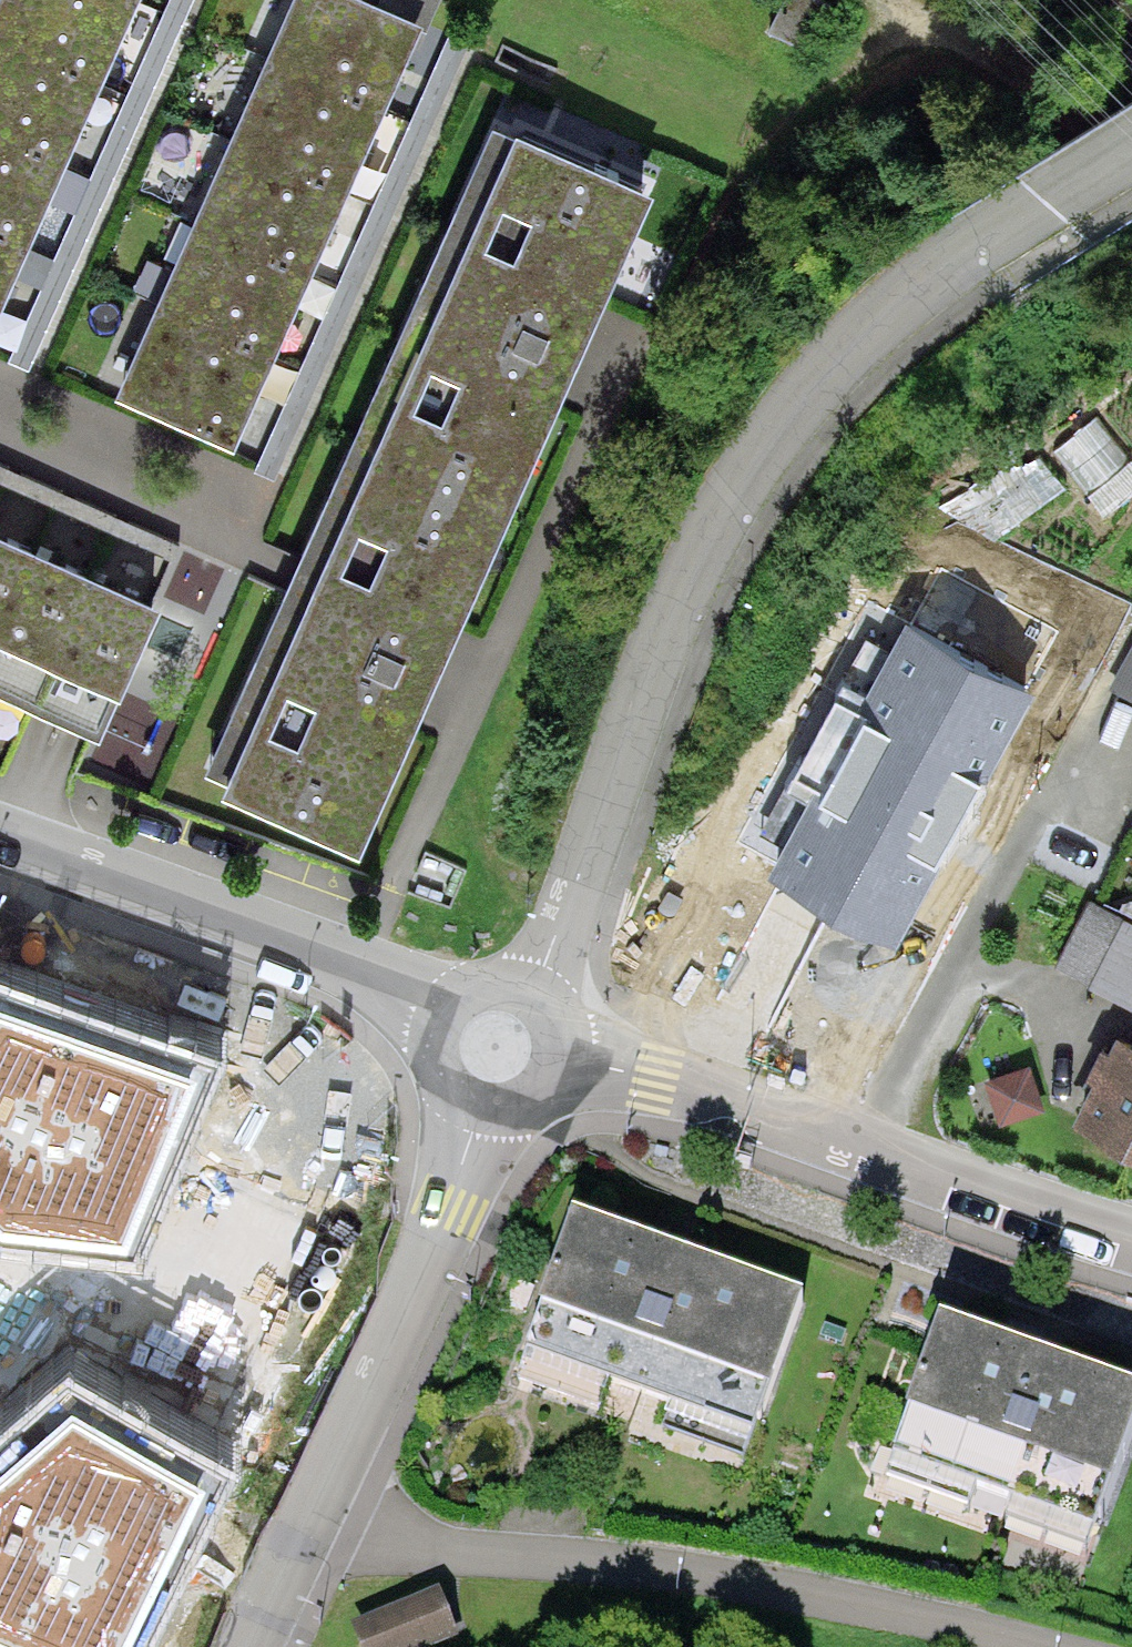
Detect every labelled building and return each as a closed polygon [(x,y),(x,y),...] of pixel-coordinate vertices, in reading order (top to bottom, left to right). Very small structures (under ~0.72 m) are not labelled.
[(4,286),(42,200),(77,121),(113,39),(130,0),(0,0),(0,295),(4,286)] [(115,380),(230,432),(246,397),(284,314),(322,229),(358,150),(394,69),(421,9),(401,0),(287,0),(115,380)] [(768,34),(807,51),(829,3),(822,0),(784,0),(768,34)] [(497,103),(204,763),(360,831),(433,664),(573,348),(651,171),(497,103)] [(1058,455),(1111,521),(1131,504),(1131,451),(1105,418),(1058,455)] [(1002,535),(1078,496),(1056,453),(979,492),(1002,535)] [(177,571),(187,544),(71,501),(61,529),(177,571)] [(98,719),(162,579),(100,551),(47,527),(0,506),(0,675),(98,719)] [(996,666),(894,615),(778,847),(880,898),(911,837),(900,831),(940,750),(951,755),(996,666)] [(706,859),(676,918),(847,1005),(877,945),(706,859)] [(1053,965),(1131,1002),(1131,930),(1080,906),(1053,965)] [(222,1040),(0,964),(0,1227),(136,1242),(222,1040)] [(1070,1114),(1131,1143),(1131,1050),(1107,1038),(1070,1114)] [(1019,1071),(981,1081),(992,1124),(1031,1113),(1019,1071)] [(571,1217),(524,1354),(747,1429),(794,1292),(571,1217)] [(894,1450),(1089,1519),(1131,1399),(1131,1395),(938,1326),(894,1450)] [(21,1646),(139,1646),(239,1444),(68,1348),(0,1408),(0,1639),(21,1646)] [(359,1628),(366,1646),(427,1646),(455,1636),(440,1596),(359,1628)]
